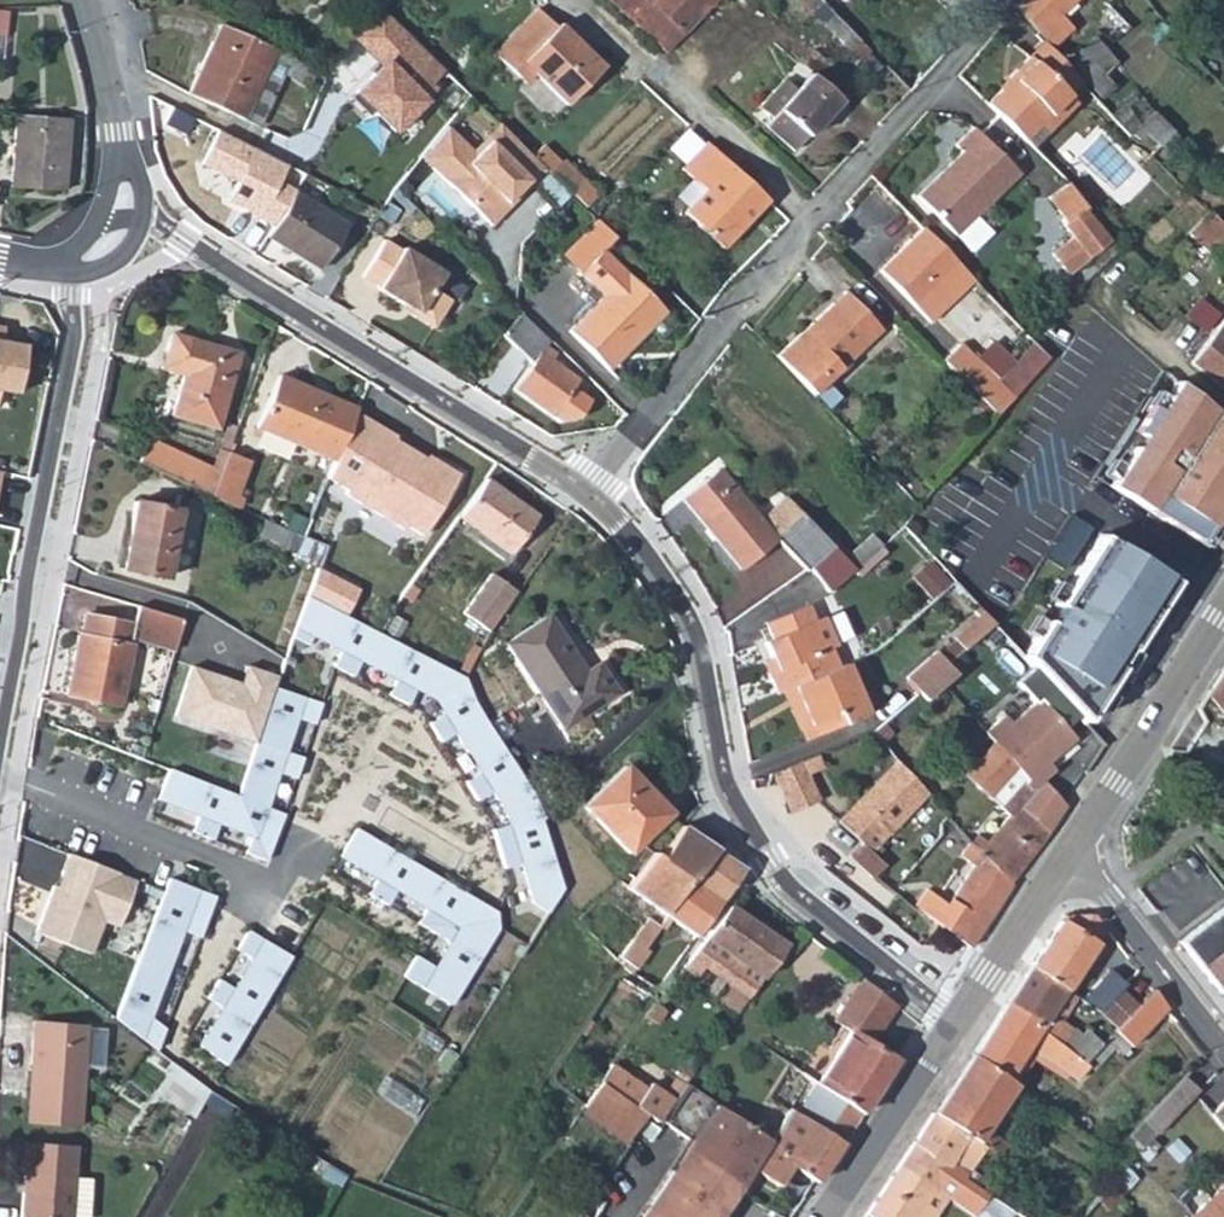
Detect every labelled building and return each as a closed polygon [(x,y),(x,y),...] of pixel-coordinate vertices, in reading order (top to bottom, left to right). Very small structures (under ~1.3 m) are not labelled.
[(664,52),(712,0),(610,0),(664,52)] [(1013,7),(1050,48),(1072,28),(1060,15),(1075,0),(1021,0),(1013,7)] [(846,52),(858,40),(823,4),(812,15),(839,42),(815,50),(822,58),(846,52)] [(395,139),(437,92),(430,86),(445,72),(381,9),(352,37),(380,68),(353,99),(395,139)] [(528,67),(533,72),(565,103),(601,66),(556,23),(552,28),(534,10),(507,37),(512,42),(498,58),(517,76),(528,67)] [(304,88),(316,72),(304,65),(218,24),(187,91),(258,125),(282,72),(304,88)] [(512,42),(507,37),(493,52),(498,58),(512,42)] [(1114,61),(1092,37),(1068,59),(1100,97),(1113,86),(1101,73),(1114,61)] [(1079,83),(1040,43),(1028,55),(1067,95),(1079,83)] [(868,78),(878,68),(864,53),(853,63),(868,78)] [(1011,80),(986,104),(1022,140),(1067,95),(1028,55),(1006,75),(1011,80)] [(523,82),(533,72),(528,67),(517,76),(523,82)] [(820,110),(832,96),(809,76),(795,92),(772,116),(763,124),(791,150),(823,114),(820,110)] [(772,116),(795,92),(782,80),(759,104),(772,116)] [(1075,103),(1067,95),(1022,140),(1030,148),(1075,103)] [(835,100),(832,96),(820,110),(823,114),(835,100)] [(185,132),(193,116),(172,105),(164,121),(185,132)] [(1151,111),(1139,123),(1158,143),(1170,132),(1151,111)] [(16,116),(11,187),(62,191),(67,120),(16,116)] [(470,149),(474,153),(500,125),(496,121),(470,149)] [(438,157),(430,165),(485,220),(512,192),(515,196),(543,167),(531,156),(500,125),(474,153),(470,149),(444,123),(427,144),(426,145),(438,157)] [(953,234),(1015,171),(971,126),(953,144),(959,151),(915,196),(953,234)] [(286,164),(217,129),(200,162),(236,181),(226,199),(254,213),(253,215),(271,224),(278,212),(292,191),(294,189),(277,180),(286,164)] [(1170,154),(1181,143),(1170,132),(1158,143),(1170,154)] [(426,145),(427,144),(414,135),(412,138),(424,147),(426,145)] [(717,247),(764,196),(703,139),(678,165),(702,188),(680,211),(717,247)] [(438,157),(426,145),(424,147),(419,154),(430,165),(438,157)] [(542,145),(531,156),(543,167),(549,173),(559,162),(542,145)] [(579,176),(562,159),(559,162),(549,173),(566,190),(579,176)] [(597,194),(579,176),(566,190),(571,194),(584,208),(597,194)] [(292,191),(278,212),(271,224),(265,234),(316,266),(343,223),(292,191)] [(485,220),(488,223),(515,196),(512,192),(485,220)] [(1103,246),(1068,198),(1048,212),(1066,238),(1048,251),(1065,274),(1103,246)] [(970,246),(989,231),(978,215),(958,230),(970,246)] [(1186,233),(1187,234),(1207,252),(1222,236),(1202,217),(1186,233)] [(602,295),(567,331),(606,370),(663,311),(601,249),(613,237),(595,219),(561,255),(602,295)] [(929,321),(971,280),(922,229),(879,270),(929,321)] [(400,249),(382,239),(361,275),(377,285),(375,287),(415,311),(412,315),(431,327),(448,299),(430,288),(441,272),(400,247),(400,249)] [(775,355),(811,393),(878,330),(842,292),(775,355)] [(547,339),(521,314),(502,332),(531,362),(542,346),(547,339)] [(1188,362),(1223,391),(1223,390),(1223,319),(1188,362)] [(169,355),(175,330),(170,328),(163,353),(169,355)] [(0,329),(0,396),(17,399),(25,350),(2,345),(5,329),(0,329)] [(238,350),(175,330),(169,355),(187,360),(184,371),(173,410),(216,425),(238,350)] [(1046,357),(1030,341),(995,381),(976,363),(959,379),(995,416),(1046,357)] [(531,362),(513,386),(564,424),(583,398),(569,388),(577,377),(549,358),(552,353),(542,346),(531,362)] [(168,357),(169,355),(163,353),(159,364),(166,366),(168,357)] [(187,360),(169,355),(168,357),(166,366),(184,371),(187,360)] [(354,412),(355,409),(278,375),(257,428),(332,461),(342,439),(351,418),(354,412)] [(1114,487),(1195,542),(1223,498),(1223,421),(1181,385),(1114,487)] [(332,461),(325,477),(345,490),(343,494),(402,529),(404,525),(421,535),(458,474),(433,459),(431,463),(393,440),(395,436),(354,412),(351,418),(342,439),(332,461)] [(147,436),(140,460),(211,494),(220,471),(147,436)] [(220,471),(211,494),(234,505),(239,494),(234,491),(247,456),(227,450),(220,471)] [(829,545),(782,497),(755,518),(715,468),(679,498),(737,566),(767,541),(794,576),(809,564),(829,545)] [(458,517),(509,554),(536,515),(484,478),(458,517)] [(133,501),(121,569),(165,576),(177,509),(133,501)] [(1062,559),(1084,519),(1070,511),(1048,552),(1062,559)] [(315,544),(285,530),(278,544),(307,559),(315,544)] [(1100,534),(1022,654),(1082,724),(1172,578),(1100,534)] [(855,573),(850,568),(829,545),(809,564),(831,591),(855,573)] [(933,556),(913,572),(932,596),(952,580),(933,556)] [(512,589),(488,572),(459,611),(484,628),(512,589)] [(357,592),(320,575),(307,602),(344,620),(357,592)] [(482,714),(464,682),(344,620),(307,602),(289,639),(307,647),(311,638),(341,652),(333,669),(352,678),(359,664),(396,682),(389,697),(408,706),(415,691),(434,700),(443,715),(430,722),(441,740),(455,730),(482,714)] [(767,674),(774,692),(780,689),(793,683),(837,664),(830,646),(834,643),(822,616),(812,619),(805,604),(763,623),(770,638),(763,642),(769,659),(775,671),(767,674)] [(184,620),(134,605),(132,624),(85,614),(82,634),(79,633),(69,693),(122,704),(133,644),(176,650),(184,620)] [(946,663),(991,624),(975,606),(971,610),(978,617),(936,651),(946,663)] [(501,646),(558,736),(618,699),(598,666),(582,676),(546,618),(501,646)] [(946,663),(936,651),(905,677),(922,698),(954,673),(946,663)] [(761,663),(767,674),(775,671),(769,659),(761,663)] [(864,711),(845,661),(837,664),(793,683),(800,701),(797,703),(811,734),(864,711)] [(1209,690),(1223,711),(1223,666),(1209,690)] [(239,684),(191,668),(175,717),(253,742),(275,676),(245,667),(239,684)] [(793,683),(780,689),(801,738),(811,734),(797,703),(800,701),(793,683)] [(275,690),(236,798),(267,809),(279,773),(298,780),(305,760),(286,753),(297,722),(315,729),(323,707),(275,690)] [(1018,782),(1027,792),(1016,805),(1046,832),(1062,807),(1037,783),(1049,768),(1043,761),(1068,738),(1034,700),(1008,723),(1000,715),(983,731),(993,743),(1021,778),(1018,782)] [(562,892),(542,820),(482,714),(455,730),(469,753),(459,759),(468,773),(477,767),(482,775),(468,784),(476,798),(491,789),(509,826),(492,831),(506,869),(519,865),(533,904),(549,914),(562,892)] [(890,733),(882,721),(872,730),(879,742),(890,733)] [(1006,817),(1016,805),(1027,792),(1018,782),(1021,778),(993,743),(963,778),(1006,817)] [(929,777),(902,749),(892,758),(918,788),(929,777)] [(798,761),(803,772),(820,764),(816,754),(798,761)] [(798,761),(771,773),(787,812),(815,799),(803,772),(798,761)] [(669,813),(627,764),(581,803),(624,853),(669,813)] [(884,832),(919,793),(893,764),(854,805),(884,832)] [(169,774),(158,805),(198,820),(192,836),(212,843),(218,825),(254,838),(247,856),(268,863),(285,815),(267,809),(236,798),(169,774)] [(1213,793),(1223,807),(1223,784),(1213,793)] [(884,832),(854,805),(836,823),(859,845),(866,851),(884,832)] [(968,844),(1007,881),(1046,832),(1016,805),(1006,817),(984,841),(977,835),(968,844)] [(663,914),(690,881),(714,849),(681,827),(659,860),(646,852),(625,887),(663,914)] [(358,833),(343,860),(378,881),(369,897),(389,908),(398,893),(427,909),(418,925),(451,944),(436,970),(416,959),(405,978),(454,1006),(497,932),(497,914),(358,833)] [(909,906),(967,950),(1009,883),(1007,881),(968,844),(966,842),(957,854),(970,867),(964,877),(944,908),(940,901),(922,888),(909,906)] [(866,851),(859,845),(847,857),(866,878),(879,864),(866,851)] [(718,900),(738,872),(741,867),(714,849),(690,881),(718,900)] [(52,889),(34,934),(89,956),(103,922),(117,928),(135,884),(68,857),(54,890),(52,889)] [(164,1030),(151,1021),(172,966),(180,969),(193,935),(199,937),(213,898),(167,881),(115,1022),(156,1052),(164,1030)] [(693,936),(718,900),(690,881),(663,914),(667,917),(693,936)] [(733,1013),(781,945),(725,905),(703,936),(681,966),(693,975),(701,964),(727,984),(715,1000),(733,1013)] [(1180,942),(1223,999),(1223,909),(1180,942)] [(646,948),(667,917),(663,914),(656,923),(646,916),(630,937),(646,948)] [(1082,968),(1103,936),(1096,918),(1063,917),(1014,992),(1049,1017),(1066,992),(1082,968)] [(291,960),(249,934),(238,952),(252,960),(234,989),(220,981),(209,1000),(222,1008),(198,1047),(226,1064),(291,960)] [(630,937),(617,955),(629,963),(625,968),(632,973),(648,949),(646,948),(630,937)] [(1099,981),(1082,968),(1066,992),(1076,999),(1083,1004),(1099,981)] [(1101,1016),(1120,989),(1124,984),(1107,971),(1099,981),(1083,1004),(1101,1016)] [(814,1087),(858,1117),(895,1062),(872,1046),(898,1007),(861,981),(857,986),(832,1024),(849,1035),(849,1036),(814,1087)] [(1101,1016),(1116,1030),(1138,1007),(1120,989),(1101,1016)] [(1049,1017),(1014,992),(1004,1007),(1038,1032),(1049,1017)] [(1076,999),(1066,992),(1049,1017),(1059,1024),(1076,999)] [(1129,1050),(1167,1011),(1152,993),(1138,1007),(1116,1030),(1112,1033),(1129,1050)] [(1038,1032),(1004,1007),(970,1058),(1006,1081),(1016,1065),(1027,1050),(1035,1056),(1046,1063),(1049,1062),(1060,1047),(1038,1032)] [(1059,1024),(1049,1017),(1038,1032),(1060,1047),(1071,1032),(1059,1024)] [(31,1069),(29,1128),(74,1130),(80,1031),(29,1028),(27,1069),(31,1069)] [(1085,1065),(1101,1044),(1084,1033),(1080,1039),(1071,1032),(1060,1047),(1085,1065)] [(1101,1044),(1085,1065),(1092,1073),(1113,1051),(1119,1056),(1126,1058),(1132,1053),(1129,1050),(1112,1033),(1101,1044)] [(1060,1047),(1049,1062),(1080,1084),(1092,1073),(1085,1065),(1060,1047)] [(1027,1050),(1016,1065),(1023,1071),(1035,1056),(1027,1050)] [(1006,1081),(970,1058),(932,1114),(978,1144),(1016,1088),(1006,1081)] [(195,1113),(211,1085),(173,1062),(156,1090),(195,1113)] [(642,1087),(609,1063),(596,1080),(598,1082),(614,1093),(623,1101),(642,1116),(653,1122),(669,1099),(647,1082),(642,1087)] [(676,1089),(681,1082),(673,1074),(676,1071),(669,1065),(661,1074),(676,1089)] [(614,1093),(598,1082),(580,1109),(596,1120),(614,1093)] [(681,1082),(676,1089),(669,1099),(653,1122),(692,1149),(645,1216),(717,1216),(736,1189),(742,1181),(750,1169),(768,1142),(681,1082)] [(1155,1137),(1195,1096),(1182,1084),(1142,1125),(1155,1137)] [(795,1116),(839,1145),(858,1117),(814,1087),(795,1116)] [(614,1093),(596,1120),(605,1127),(623,1101),(614,1093)] [(1208,1114),(1223,1132),(1223,1100),(1208,1114)] [(623,1101),(605,1127),(623,1140),(642,1116),(623,1101)] [(813,1184),(839,1145),(795,1116),(790,1112),(768,1142),(750,1169),(781,1190),(794,1170),(813,1184)] [(978,1144),(932,1114),(898,1165),(948,1198),(970,1213),(983,1194),(964,1182),(976,1163),(982,1167),(992,1153),(978,1144)] [(1145,1147),(1155,1137),(1142,1125),(1133,1135),(1145,1147)] [(25,1147),(22,1216),(89,1216),(91,1178),(73,1178),(74,1149),(25,1147)] [(1139,1157),(1145,1163),(1150,1159),(1144,1152),(1139,1157)] [(898,1165),(865,1216),(867,1216),(936,1216),(948,1198),(898,1165)] [(742,1181),(736,1189),(745,1194),(750,1187),(742,1181)] [(1123,1196),(1113,1185),(1096,1201),(1106,1212),(1123,1196)] [(1223,1216),(1223,1186),(1209,1200),(1223,1216)] [(1191,1216),(1223,1216),(1209,1200),(1191,1216)]
